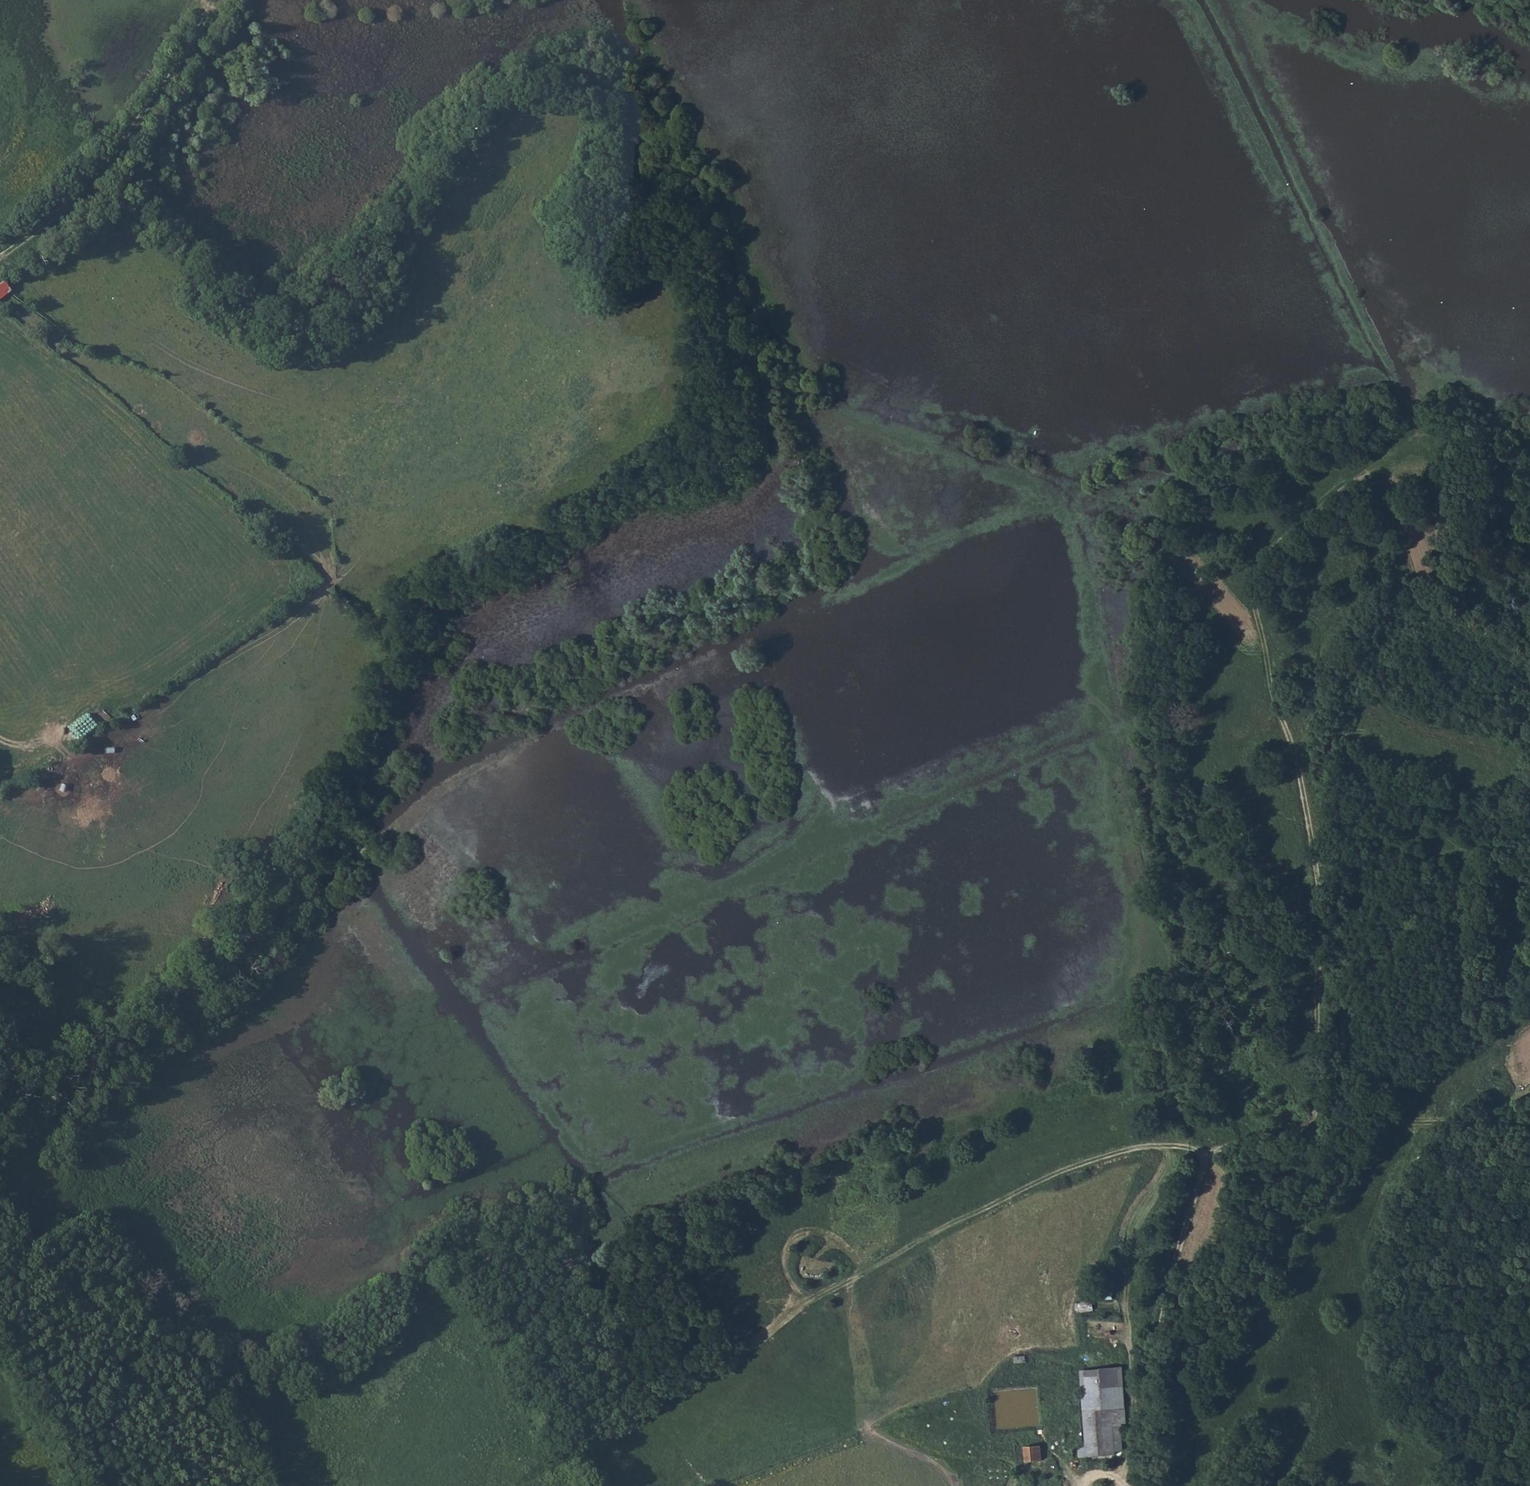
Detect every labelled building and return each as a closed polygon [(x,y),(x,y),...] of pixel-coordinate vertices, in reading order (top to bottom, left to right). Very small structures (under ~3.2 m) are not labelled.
[(1113,1321),(1087,1324),(1089,1338),(1115,1335),(1113,1321)] [(1122,1368),(1081,1370),(1087,1457),(1116,1455),(1116,1449),(1121,1448),(1120,1422),(1126,1422),(1122,1368)] [(1042,1446),(1026,1447),(1027,1462),(1043,1460),(1042,1446)]
